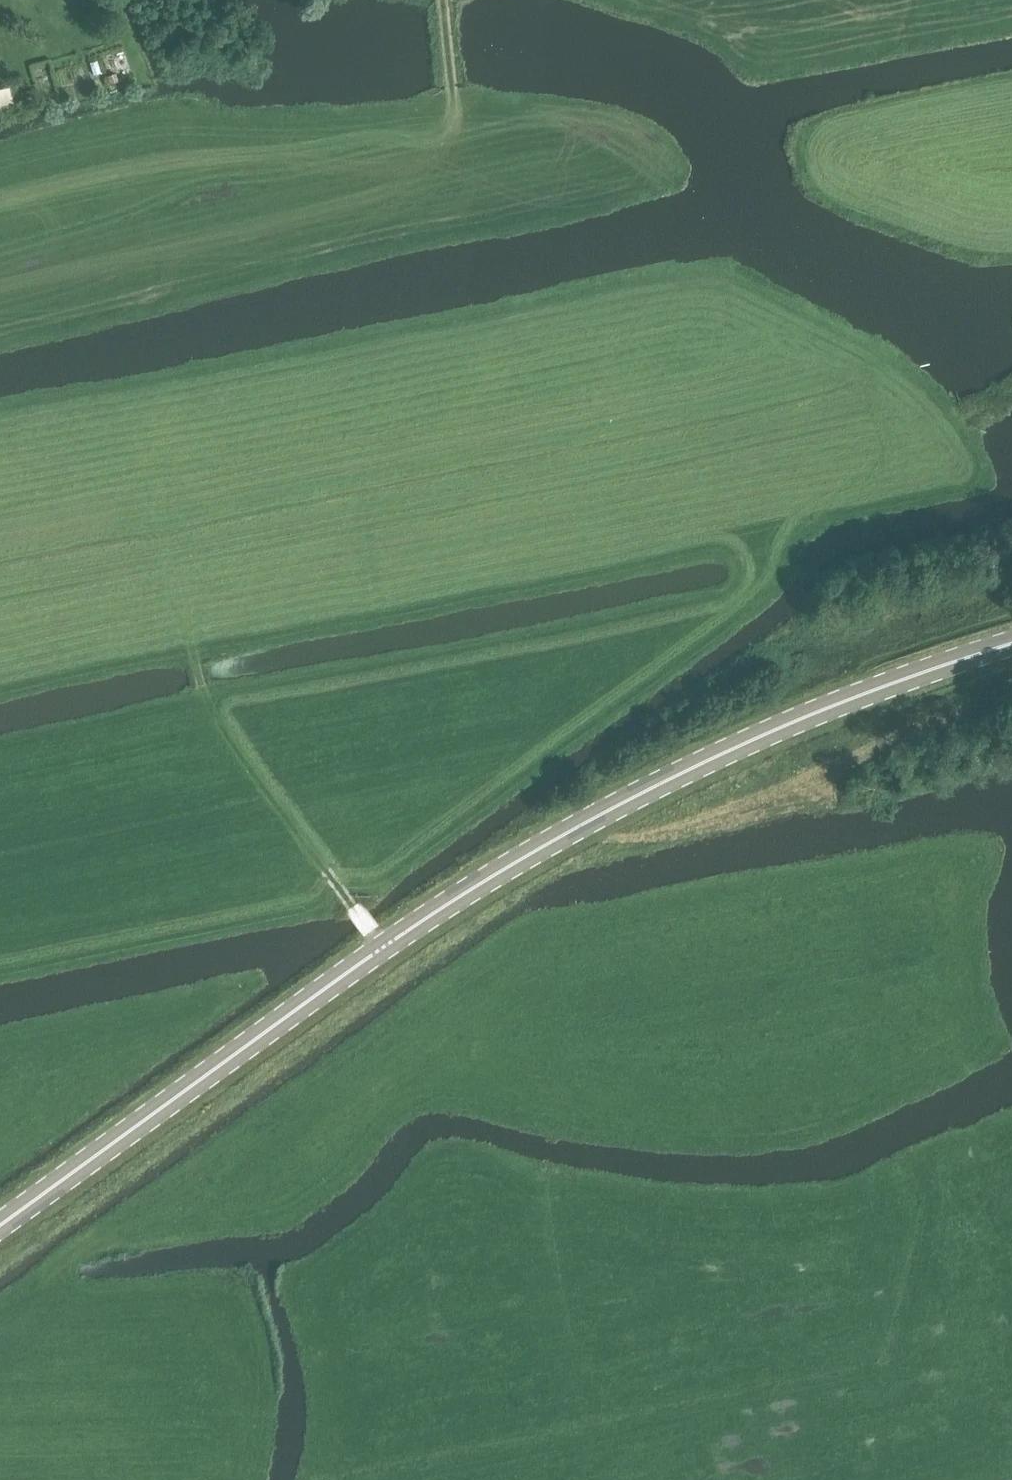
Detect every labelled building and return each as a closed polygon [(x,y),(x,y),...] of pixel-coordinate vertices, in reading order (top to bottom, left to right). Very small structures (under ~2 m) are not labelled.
[(9,87),(0,89),(0,108),(13,104),(9,87)]
